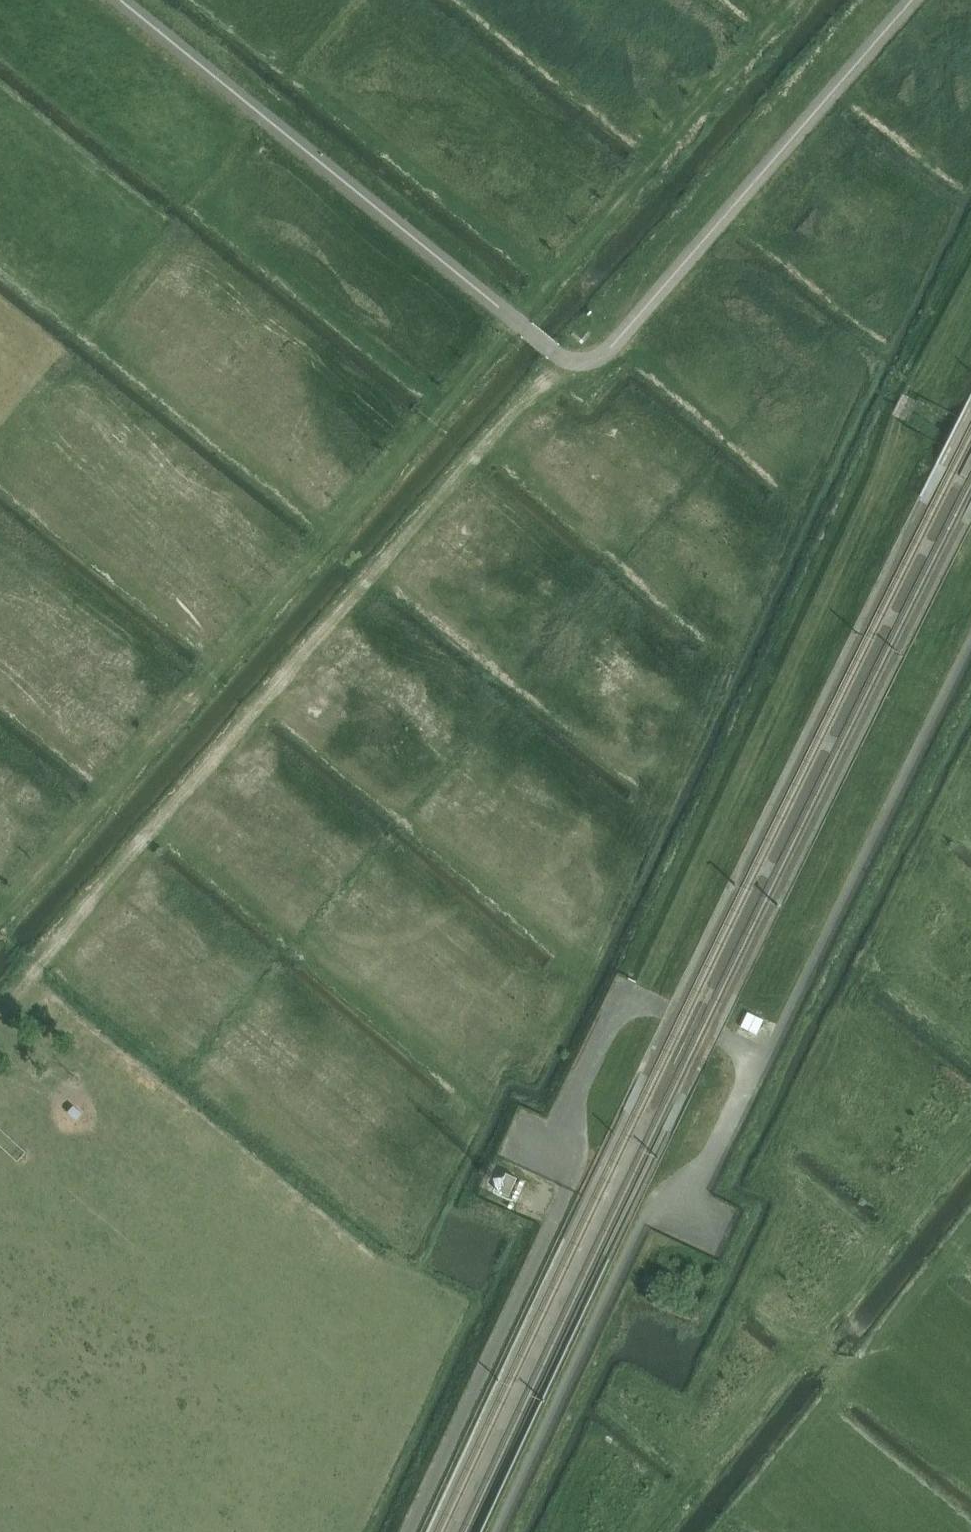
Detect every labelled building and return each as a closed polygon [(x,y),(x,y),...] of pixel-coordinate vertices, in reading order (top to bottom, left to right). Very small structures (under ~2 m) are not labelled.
[(506,1171),(498,1189),(508,1194),(517,1176),(506,1171)]
